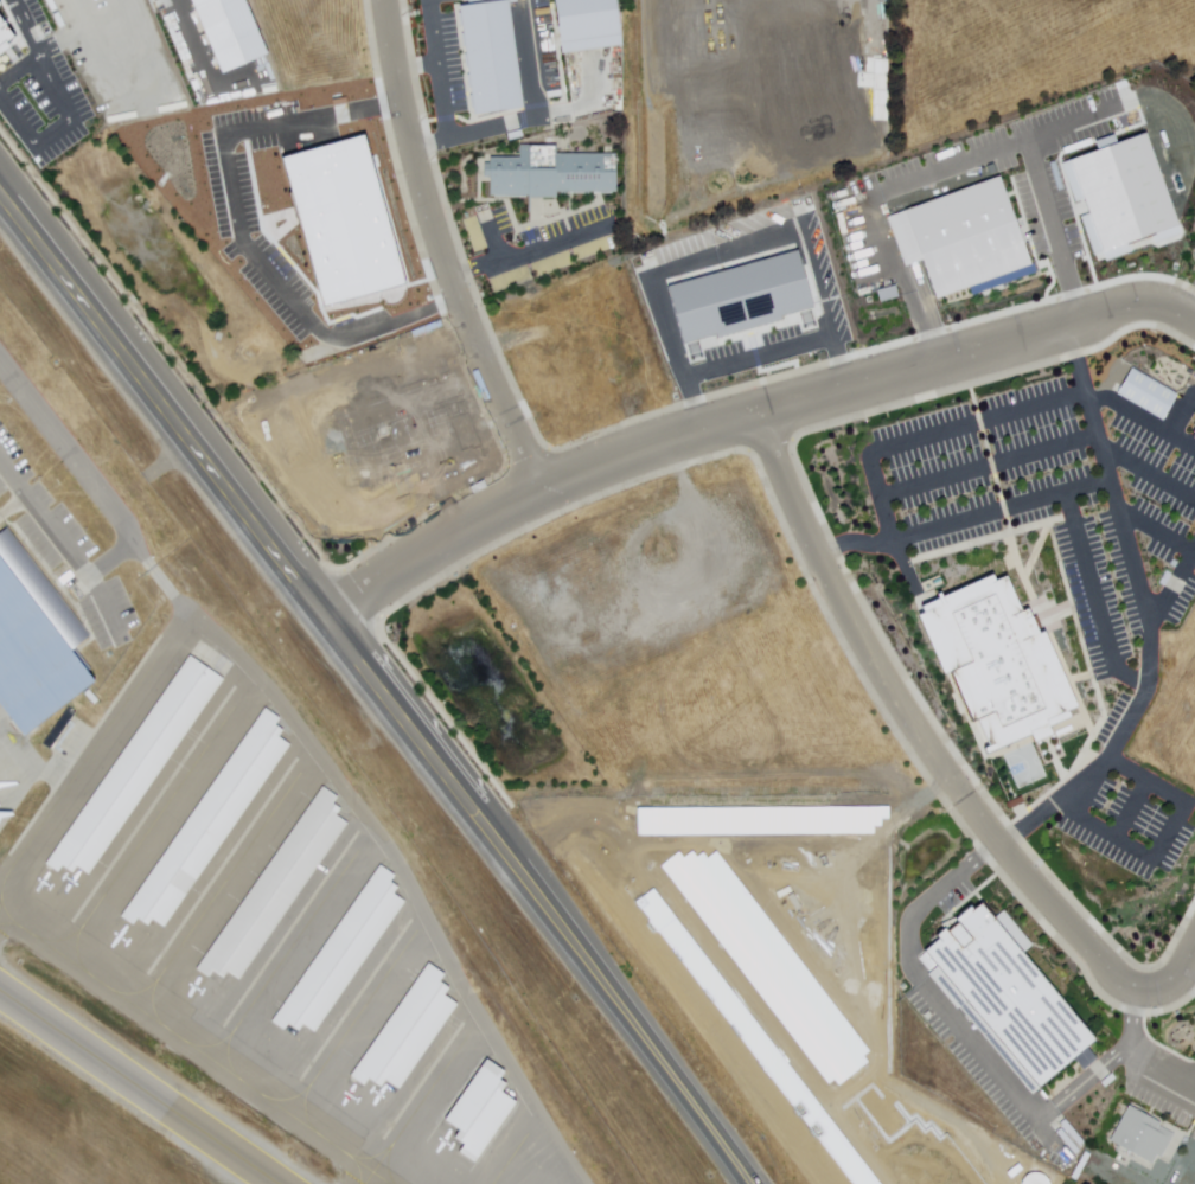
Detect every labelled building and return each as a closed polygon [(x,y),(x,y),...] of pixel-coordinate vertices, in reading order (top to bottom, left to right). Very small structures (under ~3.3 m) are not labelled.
[(218,72),(186,0),(242,0),(264,53),(218,72)] [(461,6),(502,0),(510,0),(525,108),(477,115),(461,6)] [(563,53),(622,45),(617,0),(556,0),(563,53)] [(11,33),(0,38),(0,17),(11,33)] [(1056,158),(1089,265),(1178,238),(1145,129),(1056,158)] [(616,153),(616,193),(556,193),(556,198),(488,198),(488,178),(483,178),(483,164),(488,164),(488,156),(518,156),(518,145),(556,145),(556,153),(616,153)] [(999,174),(884,216),(900,256),(918,250),(935,297),(1031,263),(999,174)] [(659,279),(679,343),(810,307),(793,243),(659,279)] [(1116,392),(1164,421),(1180,395),(1131,366),(1116,392)] [(25,738),(0,706),(0,529),(7,524),(94,636),(74,652),(97,683),(25,738)] [(995,572),(997,578),(1007,574),(1022,608),(1029,606),(1040,631),(1044,628),(1079,704),(1069,709),(1072,715),(1050,724),(1054,731),(1035,740),(1033,734),(988,753),(985,747),(990,744),(956,667),(945,671),(919,613),(948,600),(946,595),(995,572)] [(41,863),(185,654),(219,678),(84,873),(72,865),(69,871),(58,864),(53,871),(41,863)] [(121,913),(133,921),(138,915),(148,922),(153,916),(164,924),(290,742),(279,734),(282,727),(275,722),(279,715),(264,705),(121,913)] [(319,782),(239,896),(234,904),(192,965),(205,973),(210,967),(221,974),(224,967),(236,977),(344,819),(333,811),(338,805),(330,799),(334,793),(319,782)] [(375,858),(267,1016),(279,1024),(283,1017),(293,1025),(298,1018),(309,1026),(401,896),(389,888),(392,881),(384,875),(389,869),(375,858)] [(925,951),(1041,1087),(1097,1038),(1023,952),(1033,943),(1005,909),(996,916),(982,901),(925,951)] [(422,961),(345,1073),(358,1083),(363,1077),(375,1086),(381,1079),(394,1087),(452,1003),(439,994),(443,986),(434,980),(439,973),(422,961)] [(483,1060),(441,1121),(456,1131),(450,1139),(461,1145),(455,1153),(471,1164),(512,1103),(498,1093),(504,1084),(497,1081),(501,1073),(483,1060)] [(1129,1105),(1162,1122),(1159,1125),(1175,1133),(1163,1157),(1158,1156),(1155,1164),(1111,1140),(1129,1105)]
